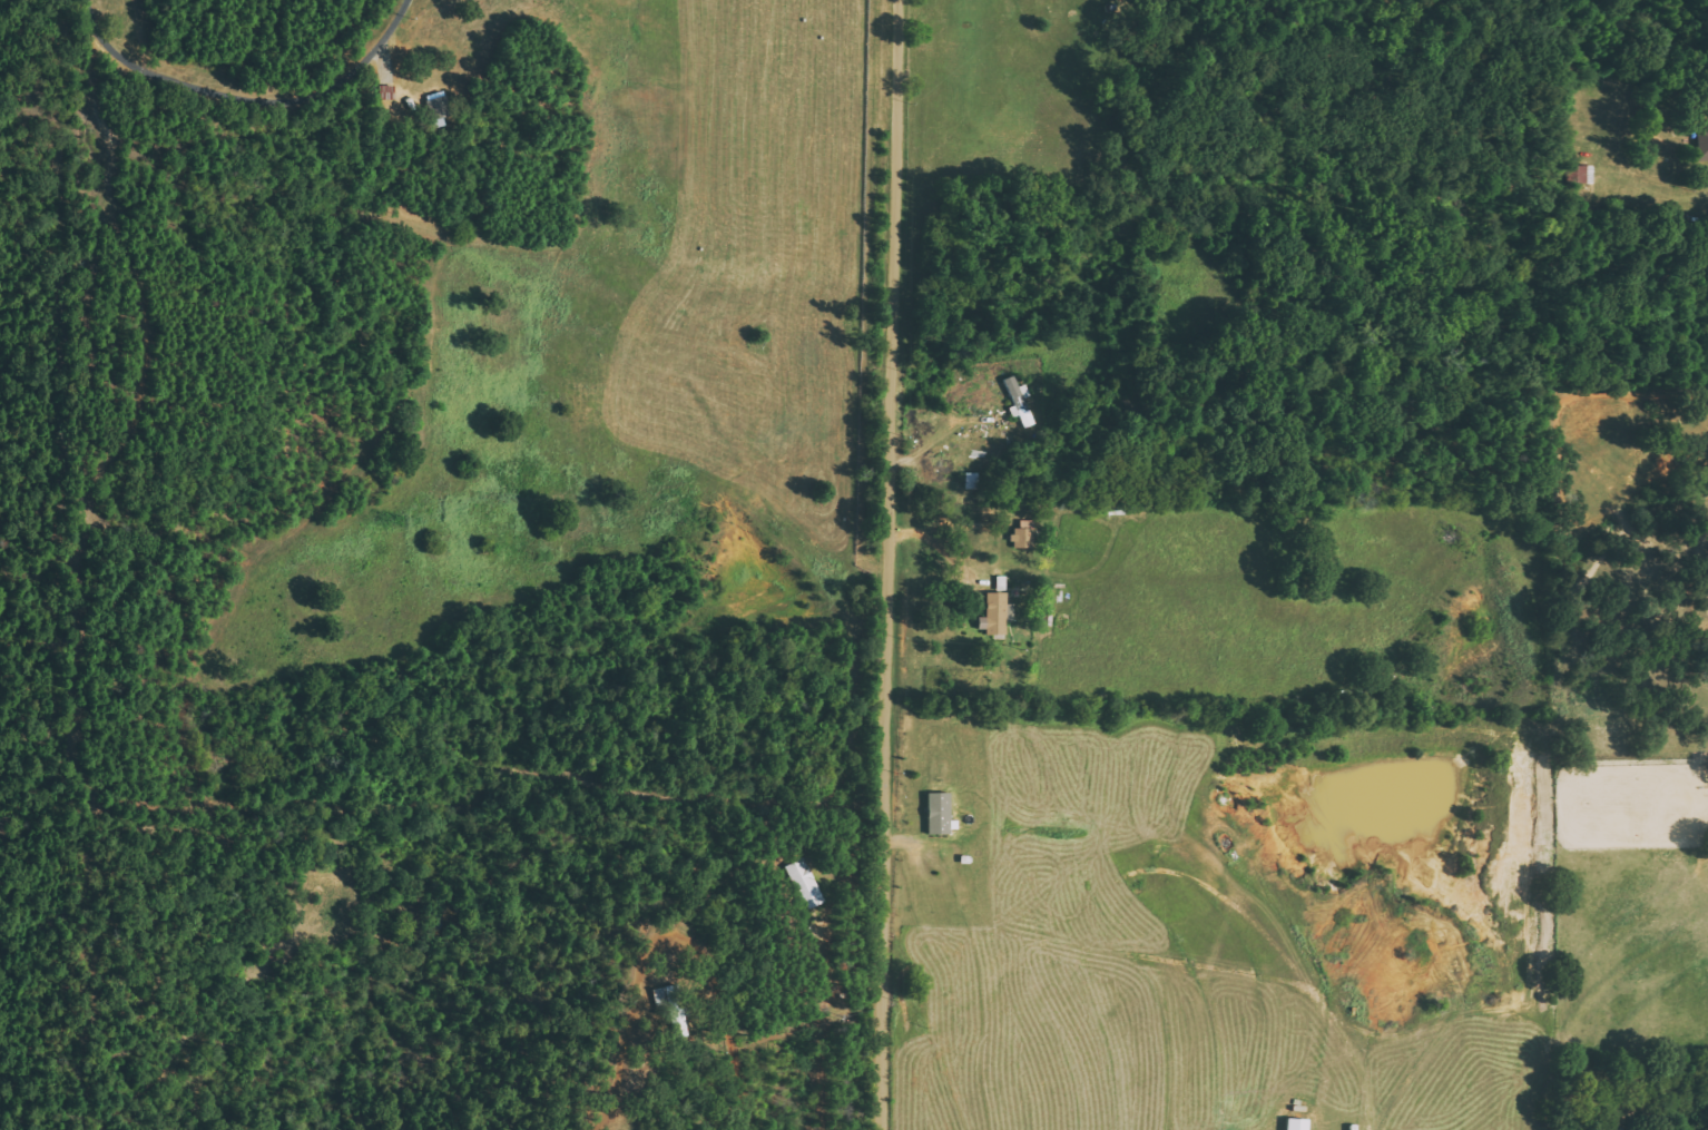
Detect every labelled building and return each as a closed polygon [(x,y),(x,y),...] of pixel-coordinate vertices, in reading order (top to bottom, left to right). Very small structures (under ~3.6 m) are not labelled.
[(447,93),(427,100),(434,122),(454,116),(447,93)] [(1700,136),(1700,153),(1707,153),(1707,135),(1700,136)] [(1036,424),(1026,399),(1032,397),(1027,385),(1021,387),(1017,376),(1006,380),(1015,406),(1011,408),(1014,418),(1021,416),(1026,428),(1036,424)] [(968,489),(980,489),(980,473),(967,473),(968,489)] [(1036,521),(1021,520),(1021,529),(1014,529),(1013,548),(1035,549),(1036,521)] [(988,594),(988,618),(979,618),(979,635),(1009,635),(1009,621),(1016,621),(1016,604),(1009,605),(1009,593),(988,594)] [(953,835),(952,793),(929,794),(931,835),(953,835)] [(827,902),(806,856),(787,865),(808,911),(827,902)] [(681,985),(654,990),(658,1014),(671,1011),(677,1039),(690,1036),(681,985)] [(1311,1119),(1289,1118),(1289,1129),(1311,1129),(1311,1119)]
